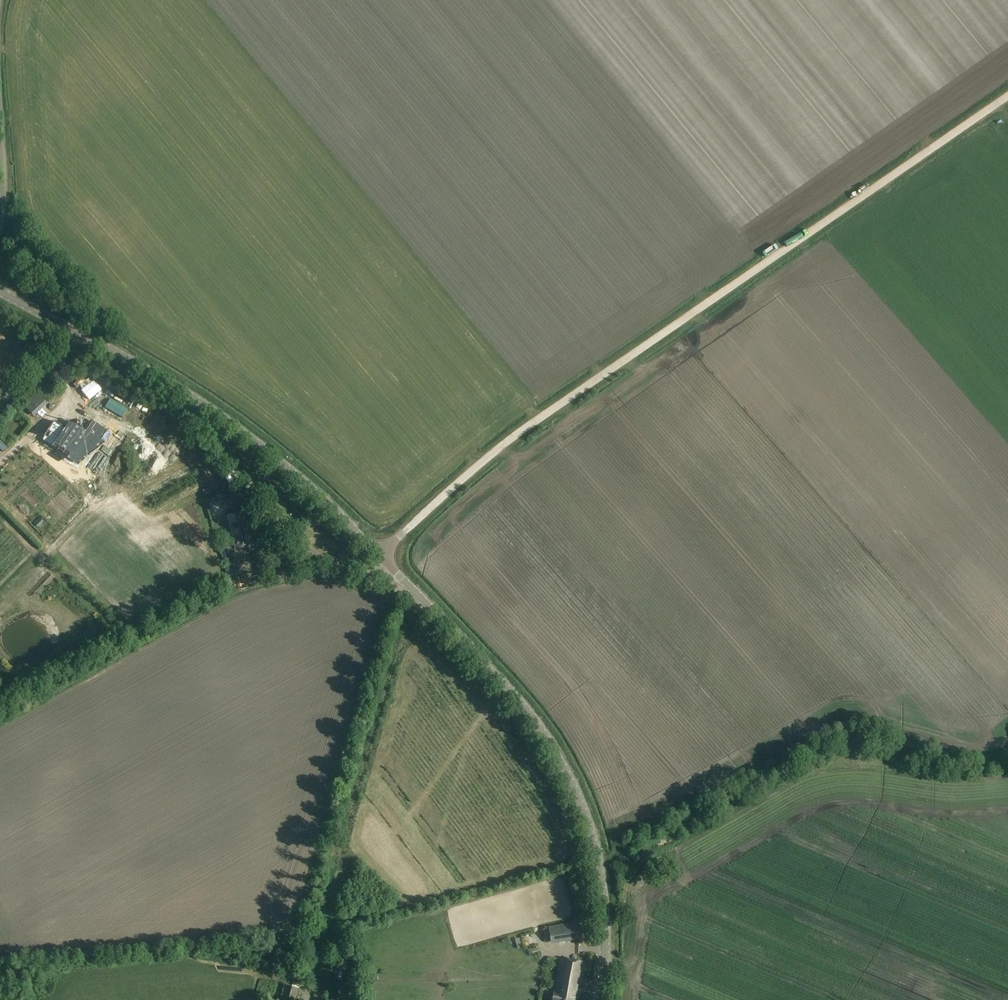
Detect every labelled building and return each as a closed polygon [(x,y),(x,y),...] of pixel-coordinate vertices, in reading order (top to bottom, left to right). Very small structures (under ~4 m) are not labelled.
[(39,394),(24,407),(33,417),(47,404),(39,394)] [(37,442),(74,467),(89,444),(52,419),(37,442)] [(80,429),(100,441),(106,431),(87,419),(80,429)] [(228,510),(242,504),(239,495),(224,501),(228,510)] [(223,513),(228,510),(224,501),(219,504),(223,513)] [(239,547),(239,549),(249,547),(249,545),(251,544),(243,512),(228,516),(232,533),(231,534),(235,548),(239,547)] [(551,944),(578,940),(576,923),(548,927),(551,944)] [(584,963),(561,959),(554,993),(553,993),(552,999),(575,999),(576,998),(578,999),(579,992),(577,991),(578,984),(580,985),(584,963)] [(281,999),(296,999),(298,989),(285,985),(281,999)]
